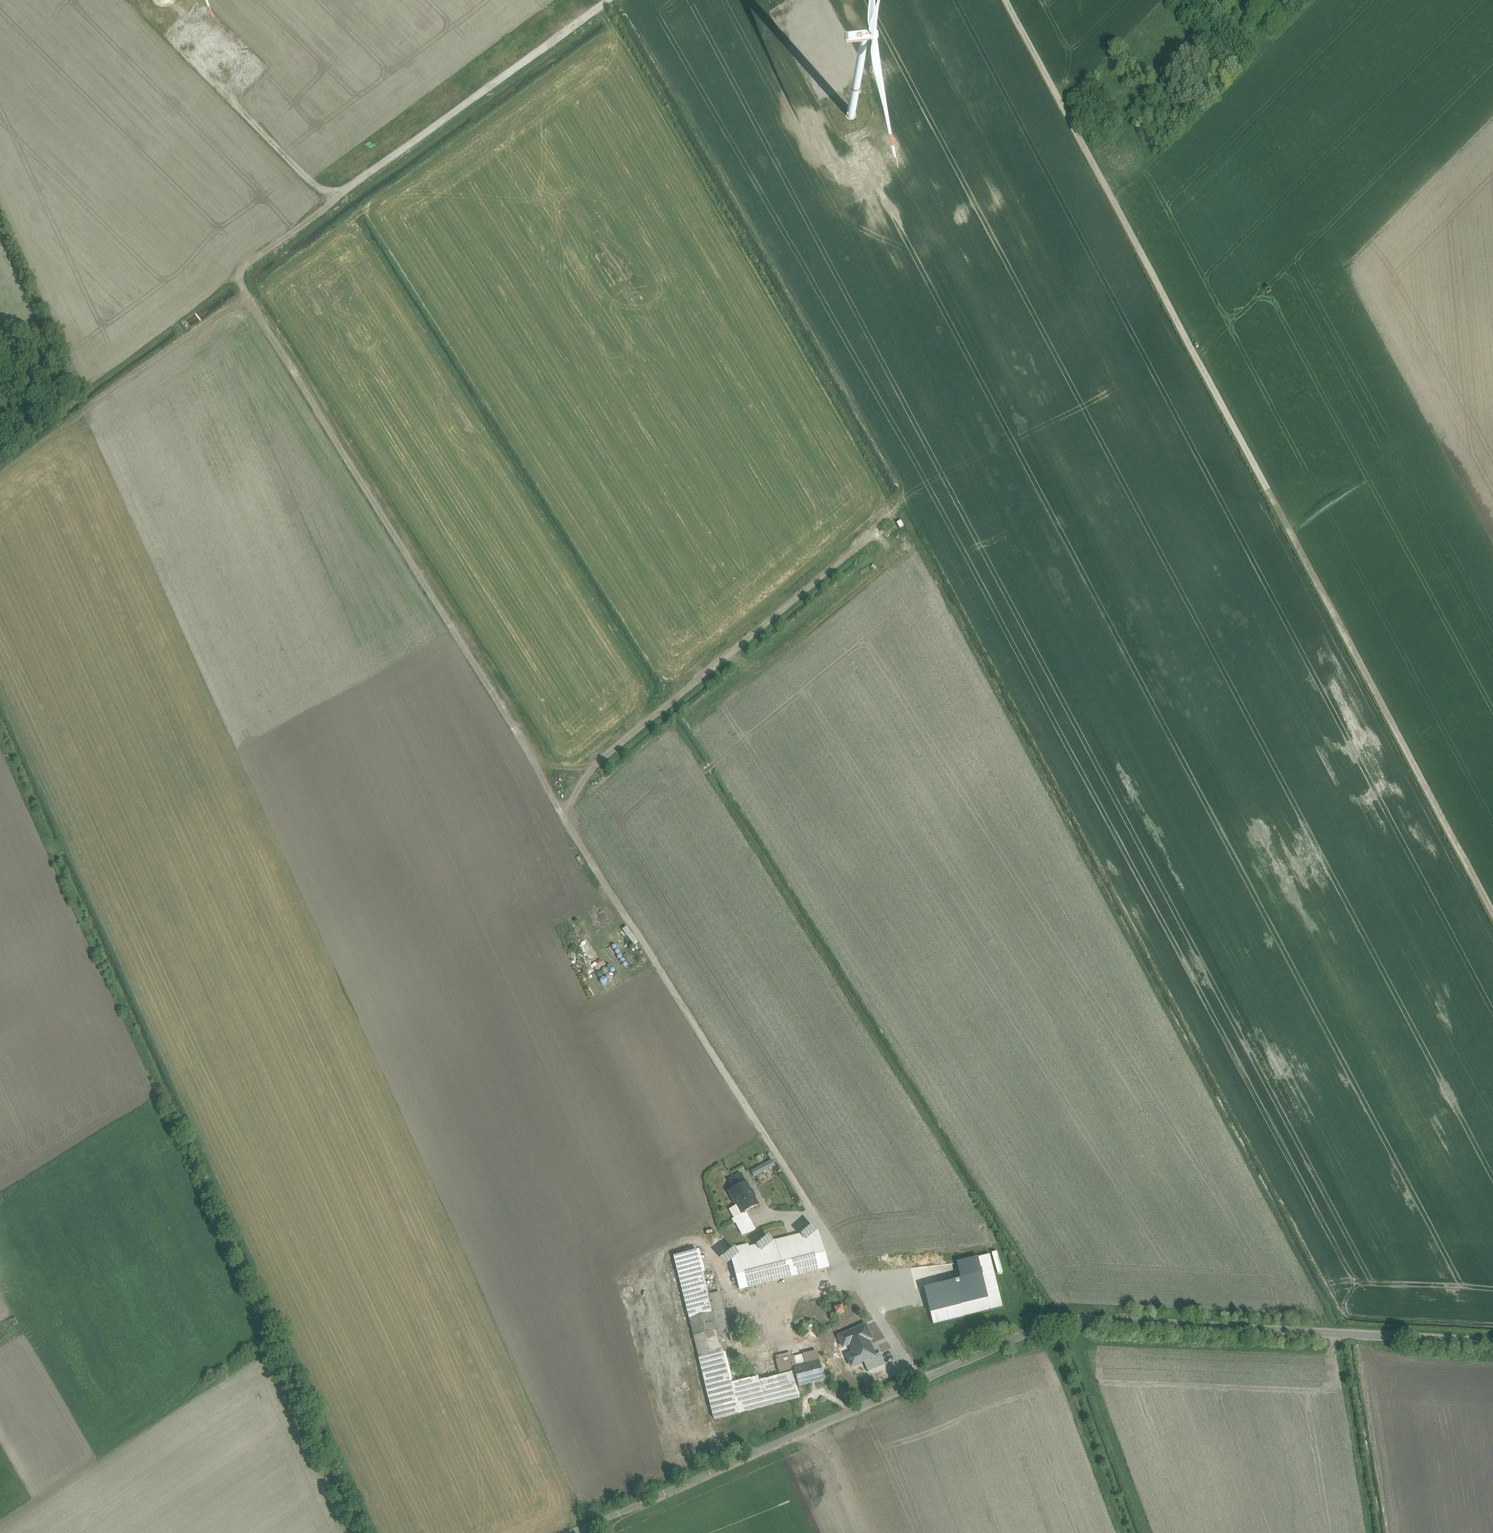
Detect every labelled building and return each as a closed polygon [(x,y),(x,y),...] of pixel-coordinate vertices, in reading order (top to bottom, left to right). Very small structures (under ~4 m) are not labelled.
[(853,92),(855,96),(863,93),(861,88),(853,92)] [(1125,229),(1118,232),(1128,252),(1135,248),(1125,229)] [(910,549),(915,547),(909,532),(903,535),(910,549)] [(628,926),(622,930),(632,945),(638,941),(628,926)] [(774,1161),(754,1172),(759,1181),(779,1170),(774,1161)] [(740,1174),(735,1177),(733,1175),(729,1178),(731,1180),(728,1181),(733,1190),(745,1183),(740,1174)] [(757,1206),(745,1183),(733,1190),(729,1192),(737,1208),(741,1215),(747,1212),(757,1206)] [(757,1230),(747,1212),(741,1215),(737,1208),(730,1211),(744,1237),(757,1230)] [(811,1245),(741,1263),(747,1288),(817,1270),(811,1245)] [(933,1323),(1006,1308),(995,1254),(963,1261),(967,1279),(926,1288),(933,1323)] [(693,1255),(674,1260),(679,1278),(698,1273),(693,1255)] [(698,1273),(679,1278),(689,1319),(713,1314),(709,1296),(703,1272),(698,1273)] [(689,1319),(693,1337),(717,1331),(720,1344),(731,1341),(719,1293),(709,1296),(713,1314),(689,1319)] [(842,1306),(833,1308),(835,1316),(844,1314),(842,1306)] [(668,1307),(660,1309),(663,1321),(670,1320),(668,1307)] [(658,1310),(650,1312),(653,1323),(661,1322),(658,1310)] [(673,1328),(666,1328),(668,1344),(675,1343),(673,1328)] [(655,1331),(657,1346),(665,1346),(664,1330),(655,1331)] [(693,1337),(708,1395),(732,1390),(731,1385),(720,1344),(717,1331),(693,1337)] [(679,1351),(671,1353),(673,1364),(681,1362),(679,1351)] [(663,1367),(671,1365),(669,1353),(661,1355),(663,1367)] [(796,1369),(793,1369),(794,1373),(798,1387),(799,1387),(824,1381),(817,1353),(804,1356),(806,1366),(796,1369)] [(791,1357),(782,1359),(786,1375),(794,1373),(793,1369),(796,1369),(794,1363),(792,1364),(791,1357)] [(683,1370),(675,1372),(678,1384),(686,1382),(683,1370)] [(673,1372),(665,1374),(667,1386),(675,1384),(673,1372)] [(759,1382),(758,1382),(764,1407),(801,1398),(799,1387),(798,1387),(794,1373),(786,1375),(759,1382)] [(758,1382),(759,1382),(758,1378),(731,1385),(732,1390),(708,1395),(714,1420),(764,1407),(758,1382)] [(681,1392),(682,1402),(690,1401),(688,1390),(681,1392)] [(677,1392),(669,1394),(673,1406),(680,1404),(677,1392)] [(684,1410),(687,1422),(703,1418),(700,1406),(684,1410)] [(682,1411),(674,1412),(677,1425),(685,1423),(682,1411)]
